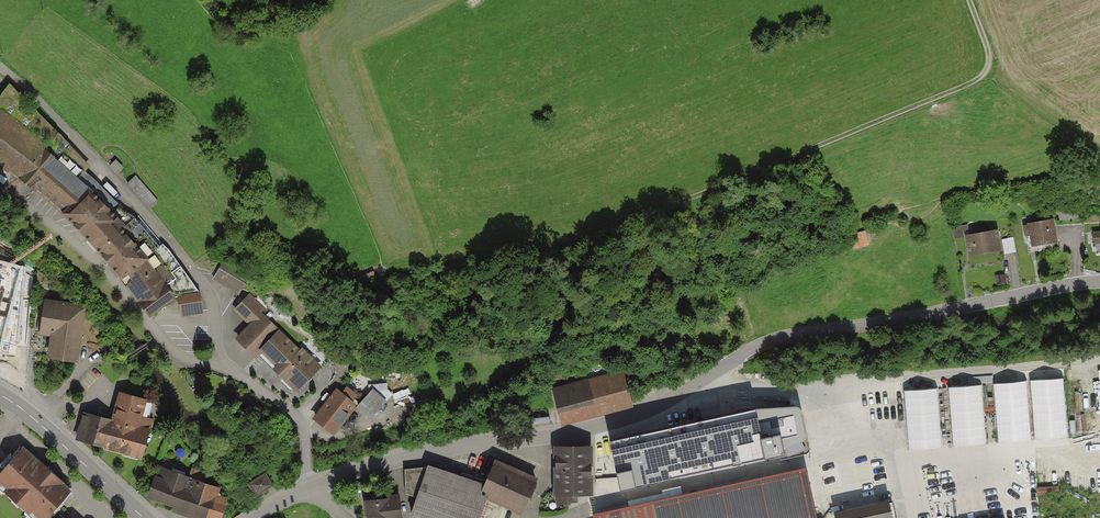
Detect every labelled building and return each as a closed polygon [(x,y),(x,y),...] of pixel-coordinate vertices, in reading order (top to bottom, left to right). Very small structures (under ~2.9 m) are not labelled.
[(150,316),(178,296),(181,316),(204,313),(201,291),(169,248),(144,221),(126,210),(101,184),(85,170),(90,165),(10,81),(0,94),(0,165),(8,171),(10,168),(26,179),(64,213),(90,239),(121,277),(144,307),(150,316)] [(137,174),(128,181),(149,207),(159,199),(137,174)] [(1076,208),(1067,210),(1069,218),(1078,217),(1076,208)] [(1055,240),(1052,220),(1024,225),(1026,236),(1032,235),(1033,243),(1055,240)] [(962,226),(953,227),(955,237),(963,236),(962,226)] [(870,242),(866,229),(851,234),(855,247),(870,242)] [(999,250),(996,230),(967,235),(971,255),(999,250)] [(1015,236),(1003,237),(1004,253),(1016,252),(1015,236)] [(251,274),(225,258),(216,274),(241,289),(251,274)] [(0,262),(0,348),(2,348),(21,267),(0,262)] [(49,278),(38,271),(36,286),(48,287),(49,278)] [(1005,282),(1004,274),(996,276),(997,284),(1005,282)] [(252,294),(236,310),(249,323),(234,338),(255,359),(260,354),(295,389),(321,363),(303,345),(299,348),(265,314),(269,310),(252,294)] [(79,361),(87,303),(44,296),(39,333),(50,334),(47,356),(79,361)] [(117,350),(114,344),(102,350),(105,356),(117,350)] [(562,419),(629,401),(623,377),(555,395),(562,419)] [(1063,379),(1031,382),(1035,440),(1068,438),(1063,379)] [(1027,382),(994,385),(999,443),(1032,441),(1027,382)] [(981,386),(949,388),(954,447),(986,444),(981,386)] [(341,394),(337,391),(316,417),(333,431),(355,404),(351,401),(356,395),(347,387),(341,394)] [(937,389),(905,391),(910,450),(942,447),(937,389)] [(383,402),(371,390),(358,404),(370,416),(383,402)] [(104,445),(141,456),(151,420),(144,418),(149,402),(123,395),(115,420),(84,411),(77,436),(104,444),(104,445)] [(797,412),(751,408),(609,438),(620,488),(785,452),(783,444),(801,433),(797,412)] [(23,444),(0,470),(0,482),(5,487),(3,489),(30,513),(32,510),(40,517),(45,517),(72,488),(64,481),(65,480),(40,457),(39,459),(23,444)] [(590,492),(590,447),(557,448),(557,492),(558,492),(558,503),(568,503),(568,492),(590,492)] [(428,462),(427,466),(405,468),(405,493),(416,496),(410,513),(426,517),(484,517),(490,499),(522,513),(538,476),(495,457),(484,481),(428,462)] [(806,465),(593,511),(595,517),(817,517),(806,465)] [(218,517),(220,517),(226,502),(216,488),(203,483),(206,474),(193,469),(190,478),(160,468),(151,494),(218,517)] [(274,483),(266,471),(247,483),(255,495),(274,483)] [(925,508),(939,507),(938,496),(924,497),(925,508)] [(398,497),(366,500),(368,517),(400,517),(398,497)] [(834,509),(836,517),(893,517),(889,497),(834,509)]
